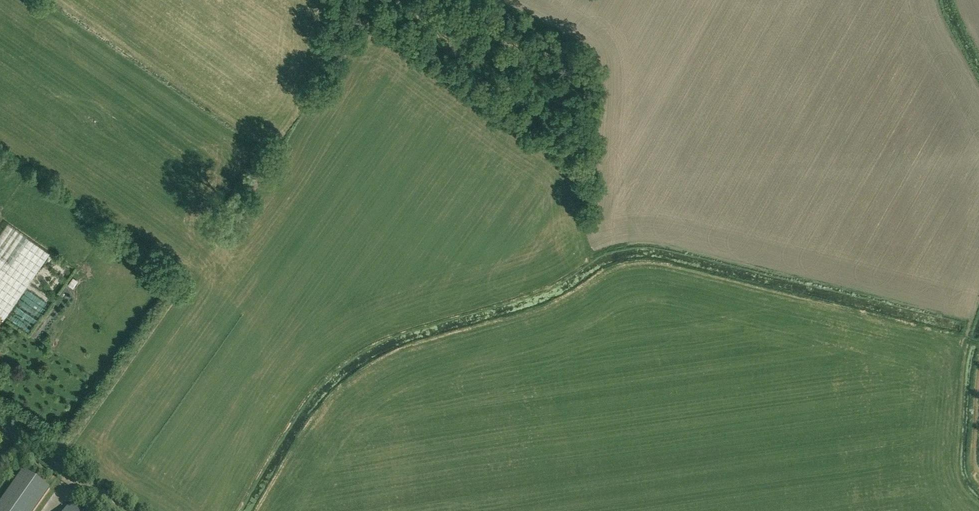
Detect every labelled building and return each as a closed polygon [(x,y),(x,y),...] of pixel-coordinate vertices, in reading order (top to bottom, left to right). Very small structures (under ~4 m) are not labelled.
[(0,217),(0,315),(4,317),(50,252),(0,217)] [(50,489),(24,470),(0,503),(0,510),(34,510),(50,489)]
